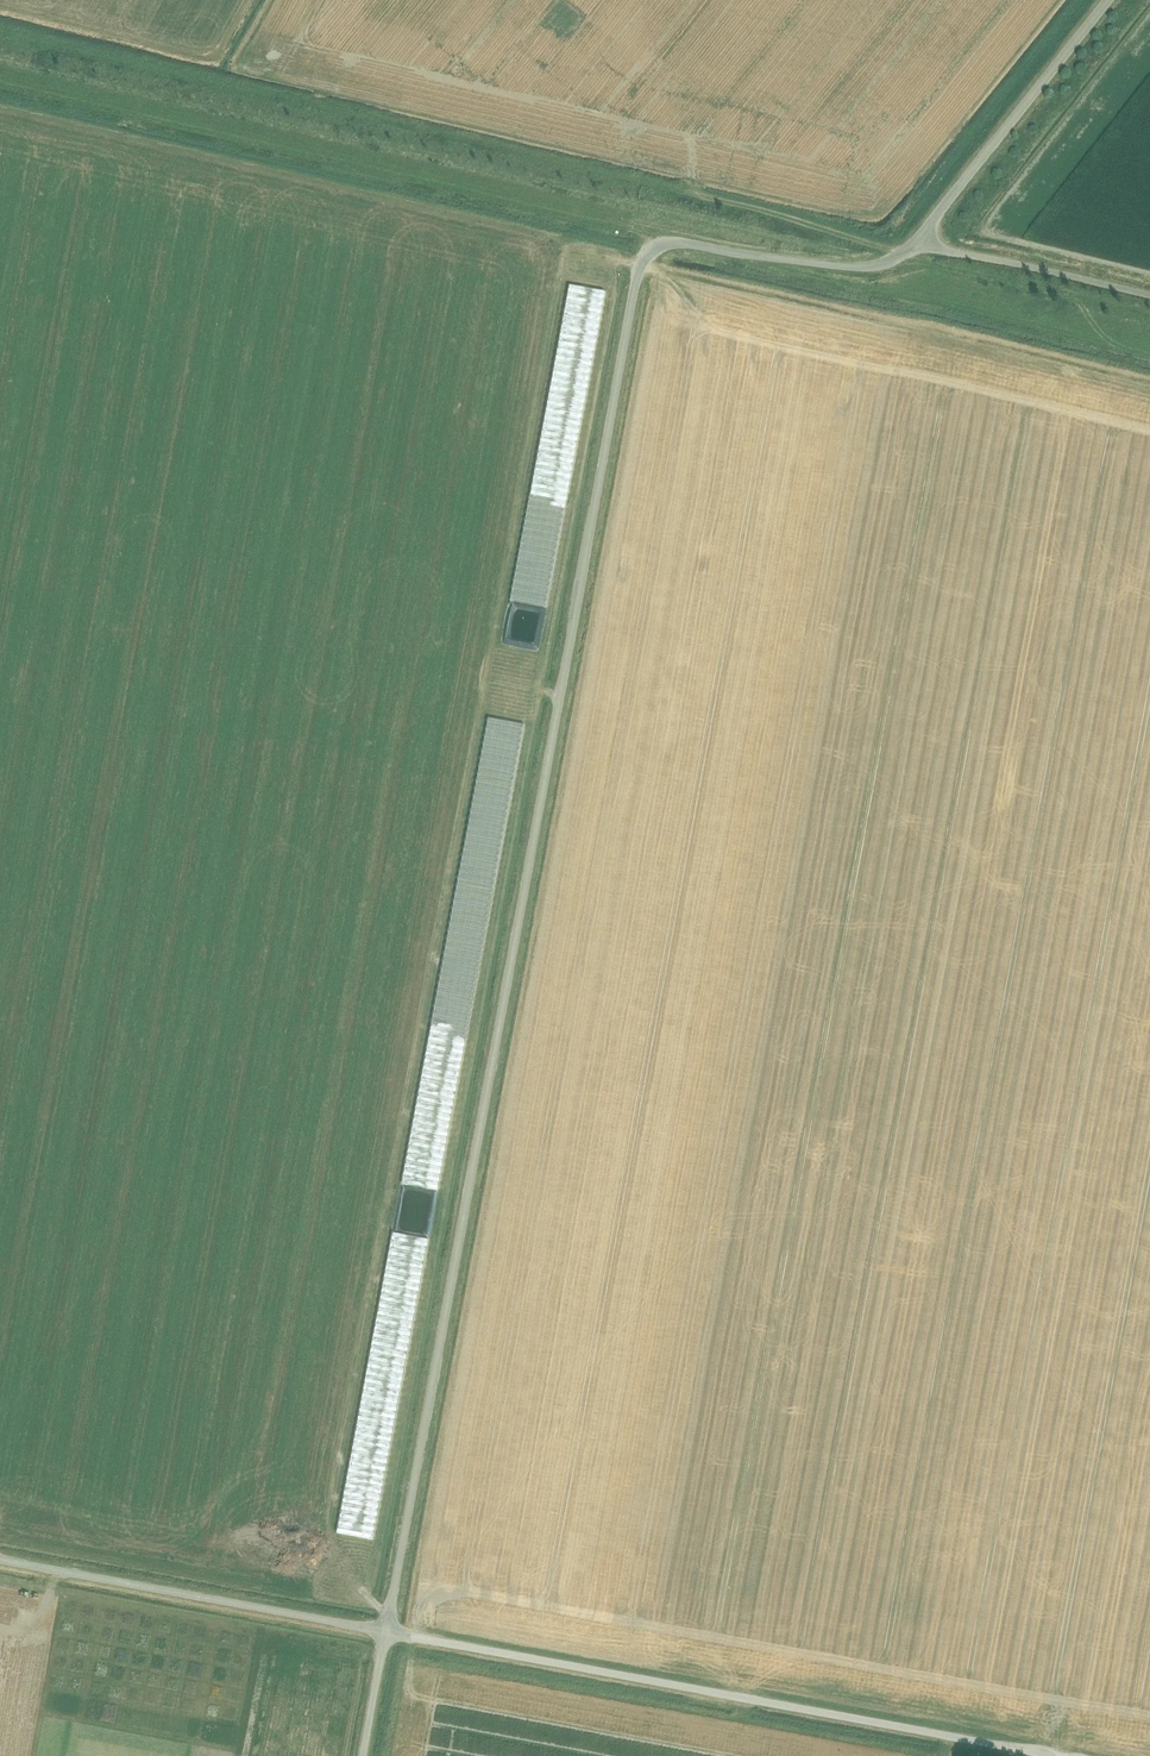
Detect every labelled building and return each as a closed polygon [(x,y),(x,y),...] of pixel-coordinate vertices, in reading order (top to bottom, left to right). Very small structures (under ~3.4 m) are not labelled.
[(510,601),(547,607),(606,292),(569,285),(510,601)] [(438,1190),(525,725),(488,718),(401,1183),(438,1190)] [(337,1533),(373,1540),(428,1240),(392,1233),(337,1533)]
